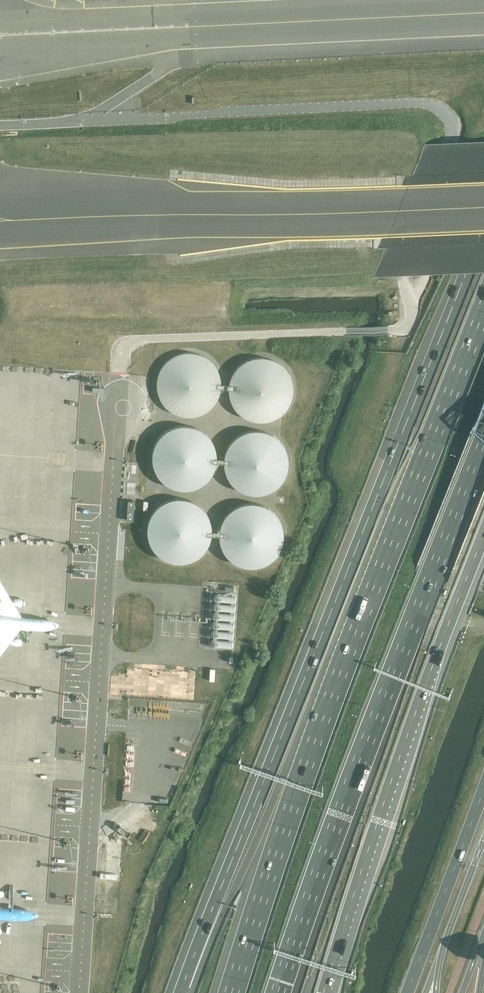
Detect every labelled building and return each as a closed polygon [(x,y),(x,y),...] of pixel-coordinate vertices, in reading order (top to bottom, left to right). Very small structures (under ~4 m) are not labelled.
[(157,379),(158,390),(163,402),(173,411),(186,414),(199,413),(211,406),(218,395),(220,383),(218,370),(211,360),(200,353),(187,351),(177,354),(167,360),(161,368),(157,379)] [(230,382),(230,393),(236,405),(246,414),(258,418),(272,416),(283,409),(290,399),(293,386),(290,374),(283,364),(272,357),(260,355),(249,357),(240,363),(233,372),(230,382)] [(152,449),(153,460),(159,472),(169,481),(181,485),(195,483),(206,476),(213,465),(216,453),(213,441),(206,430),(195,424),(183,422),(172,424),(163,430),(156,439),(152,449)] [(225,454),(226,465),(231,477),(241,486),(254,490),(267,488),(279,481),(286,470),(288,458),(286,446),(279,435),(268,429),(255,427),(245,429),(235,435),(229,444),(225,454)] [(147,523),(147,534),(153,546),(163,554),(176,558),(189,557),(200,549),(207,539),(210,527),(207,514),(200,504),(189,497),(177,495),(166,498),(157,504),(150,512),(147,523)] [(219,528),(220,539),(225,551),(235,560),(248,564),(261,562),(273,555),(280,544),(282,532),(280,520),(272,509),(262,503),(249,501),(238,503),(229,509),(222,518),(219,528)]
